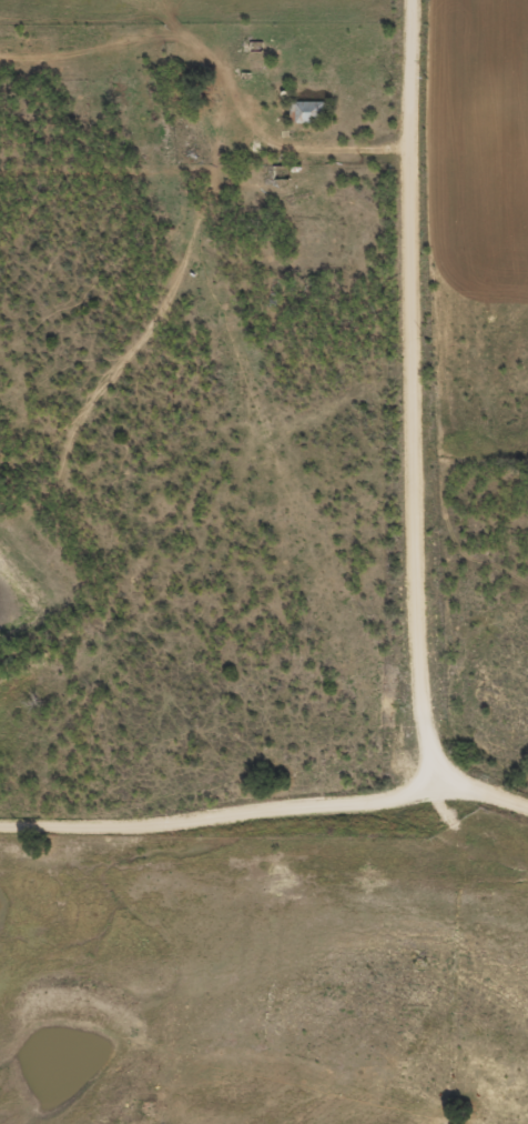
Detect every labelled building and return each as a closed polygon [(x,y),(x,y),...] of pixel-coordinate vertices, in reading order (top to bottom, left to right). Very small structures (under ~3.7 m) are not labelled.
[(293,130),(313,131),(313,121),(321,122),(322,110),(294,110),(293,130)]
